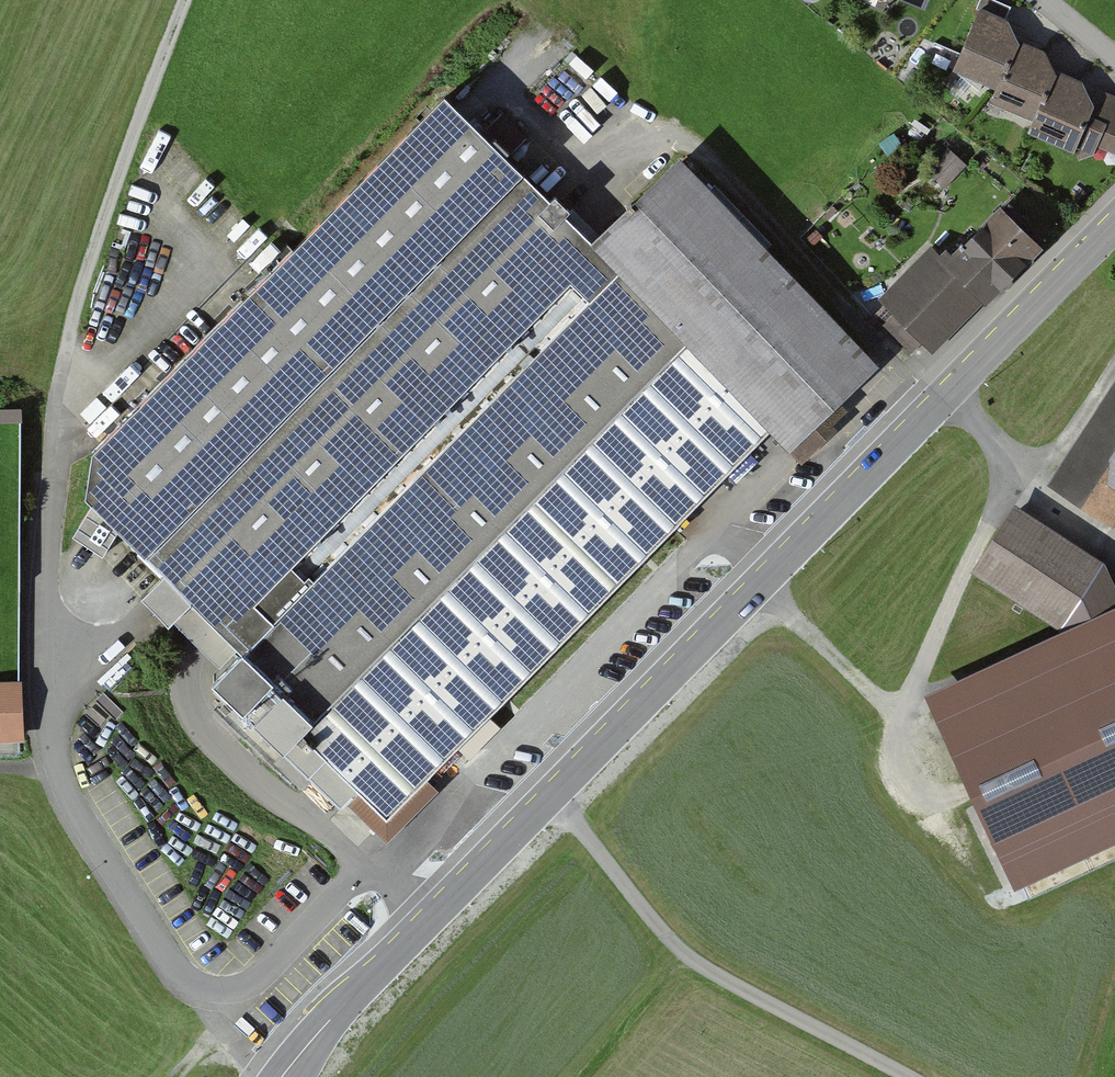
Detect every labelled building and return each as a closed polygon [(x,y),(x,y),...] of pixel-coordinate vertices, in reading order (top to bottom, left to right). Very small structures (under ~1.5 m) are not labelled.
[(978,10),(953,70),(995,92),(989,109),(1029,124),(1025,135),(1091,161),(1095,148),(1114,155),(1114,100),(1099,93),(1092,107),(1081,85),(1051,74),(1042,53),(1016,45),(1007,22),(978,10)] [(435,105),(86,457),(73,506),(230,655),(204,682),(272,763),(294,738),(383,824),(757,436),(779,457),(868,369),(671,160),(587,248),(435,105)] [(926,253),(874,302),(928,358),(1036,254),(992,208),(935,262),(926,253)] [(1044,488),(1110,531),(1114,523),(1114,382),(1044,488)] [(1086,629),(1114,615),(1114,590),(1106,571),(1010,509),(968,575),(1049,627),(1086,629)] [(1086,629),(923,704),(1012,897),(1114,851),(1114,615),(1086,629)] [(0,685),(0,745),(23,744),(21,684),(0,685)]
